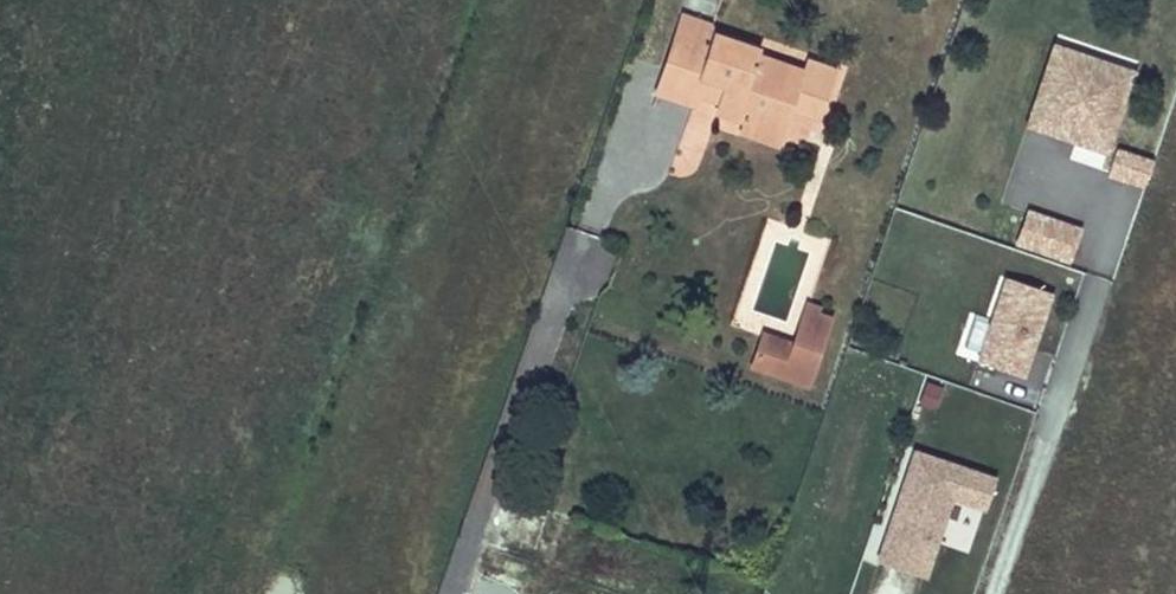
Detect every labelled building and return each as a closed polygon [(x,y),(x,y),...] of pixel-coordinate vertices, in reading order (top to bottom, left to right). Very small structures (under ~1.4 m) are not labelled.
[(683,8),(677,27),(712,38),(716,28),(718,20),(683,8)] [(712,38),(677,27),(657,85),(694,98),(697,88),(710,93),(712,88),(723,91),(721,97),(717,105),(745,115),(750,100),(786,112),(793,91),(801,66),(755,49),(758,42),(716,28),(712,38)] [(1140,66),(1055,39),(1027,127),(1112,154),(1114,149),(1140,66)] [(832,68),(804,58),(801,66),(793,91),(821,101),(832,68)] [(712,88),(710,93),(721,97),(723,91),(712,88)] [(750,100),(745,115),(742,125),(777,137),(786,112),(750,100)] [(1144,187),(1151,166),(1153,161),(1114,149),(1112,154),(1106,175),(1144,187)] [(1083,230),(1026,210),(1014,246),(1070,265),(1083,230)] [(809,255),(774,243),(754,304),(789,316),(809,255)] [(1055,293),(1004,277),(976,363),(1027,380),(1055,293)] [(819,303),(808,298),(794,340),(761,329),(750,362),(807,382),(831,313),(817,308),(819,303)] [(944,385),(927,380),(920,402),(937,407),(944,385)] [(992,477),(913,450),(888,524),(934,540),(949,494),(982,505),(992,477)] [(934,540),(888,524),(876,560),(922,575),(934,540)]
